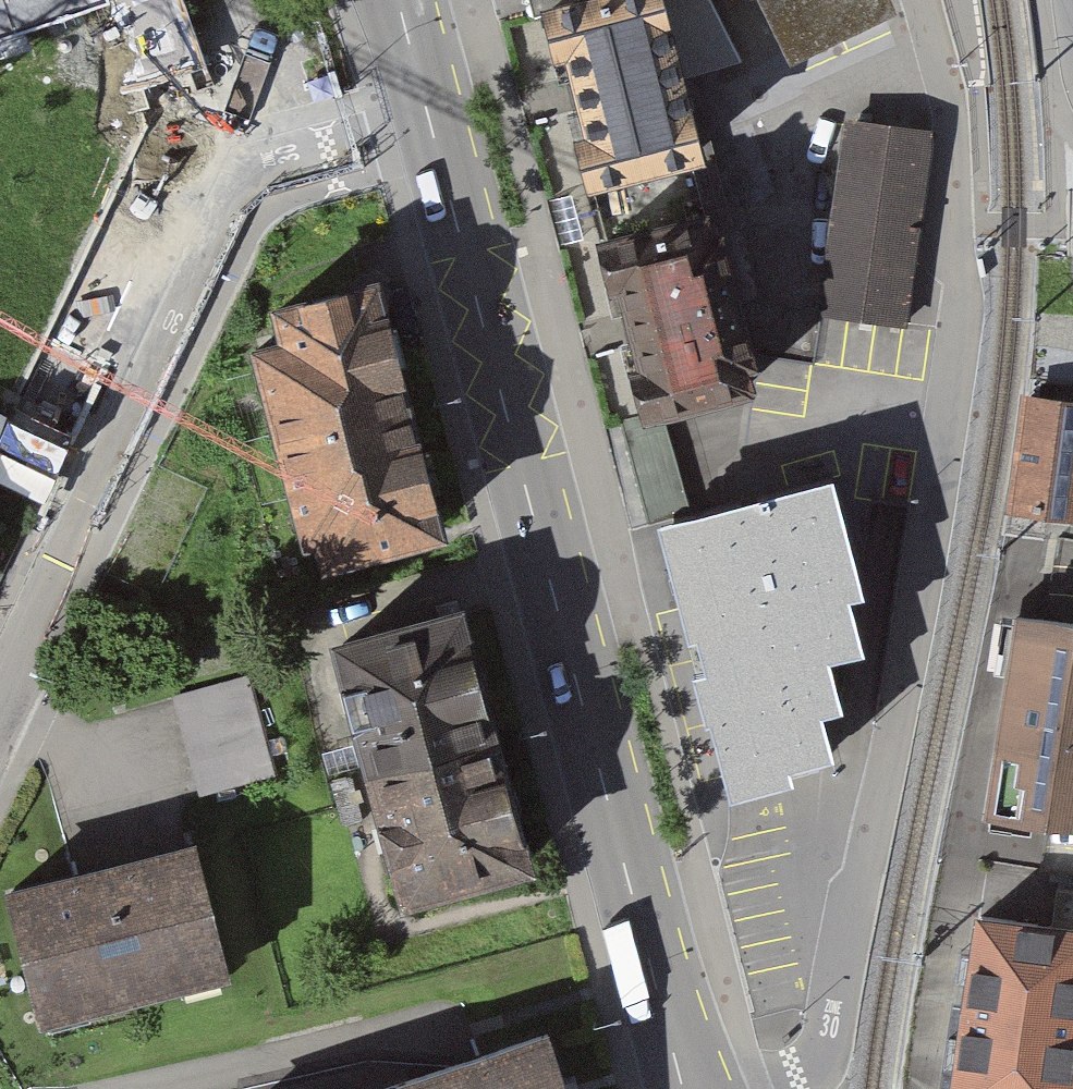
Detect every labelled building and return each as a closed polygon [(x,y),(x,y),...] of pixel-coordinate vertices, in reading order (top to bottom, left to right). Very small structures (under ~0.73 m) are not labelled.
[(113,7),(110,0),(0,0),(0,43),(113,7)] [(703,150),(666,0),(541,0),(552,47),(564,44),(583,120),(571,123),(584,178),(703,150)] [(888,1),(888,0),(755,0),(784,55),(888,1)] [(934,128),(845,116),(818,312),(908,324),(934,128)] [(714,197),(598,231),(651,412),(767,378),(714,197)] [(384,290),(247,325),(281,454),(418,418),(384,290)] [(1003,500),(1072,511),(1072,388),(1021,380),(1003,500)] [(418,418),(281,454),(313,575),(450,539),(418,418)] [(833,750),(821,707),(841,702),(828,653),(863,643),(849,593),(864,589),(858,567),(832,468),(657,515),(687,631),(696,629),(705,662),(691,666),(704,716),(710,714),(730,792),(761,784),(792,776),(789,762),(833,750)] [(1002,610),(976,811),(1072,824),(1072,619),(1002,610)] [(467,612),(330,647),(364,775),(500,739),(467,612)] [(246,674),(172,694),(201,799),(275,778),(246,674)] [(500,739),(364,775),(400,916),(538,880),(500,739)] [(0,903),(0,905),(39,1037),(223,983),(183,849),(0,903)] [(969,893),(945,1087),(961,1088),(1072,1088),(1072,906),(969,893)] [(404,1088),(565,1088),(548,1039),(404,1088)]
